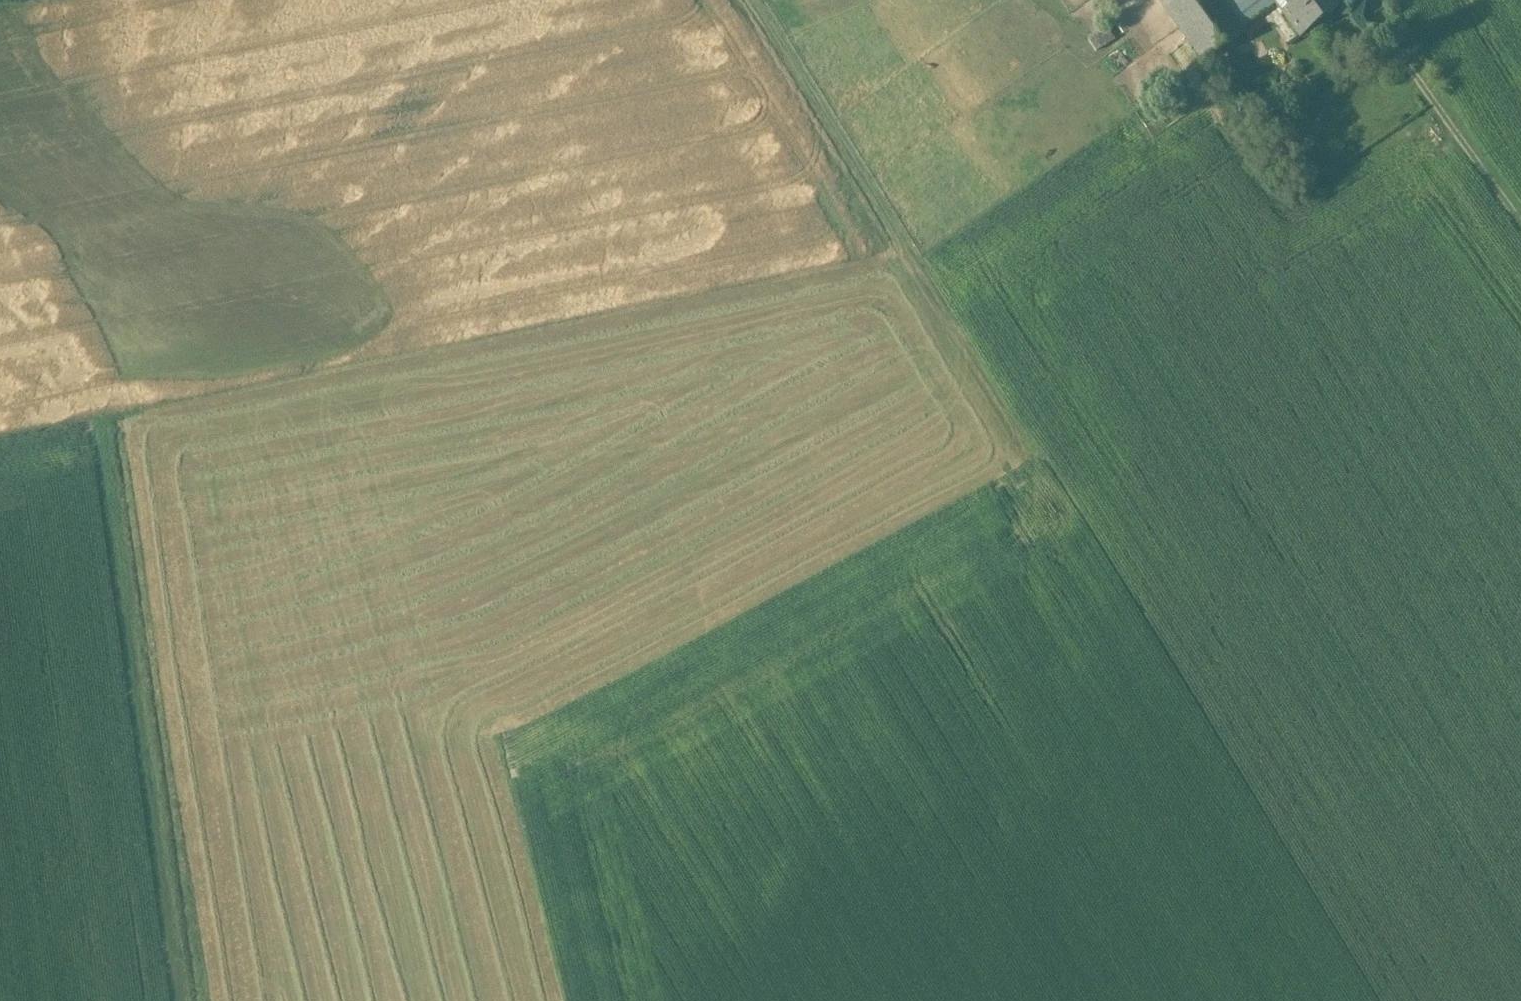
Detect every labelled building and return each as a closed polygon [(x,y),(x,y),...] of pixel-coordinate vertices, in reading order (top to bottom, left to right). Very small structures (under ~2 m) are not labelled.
[(1244,34),(1240,29),(1219,0),(1159,0),(1205,62),(1244,34)] [(1274,0),(1219,0),(1240,29),(1276,3),(1274,0)] [(1276,3),(1301,37),(1343,6),(1338,0),(1274,0),(1276,3)]
